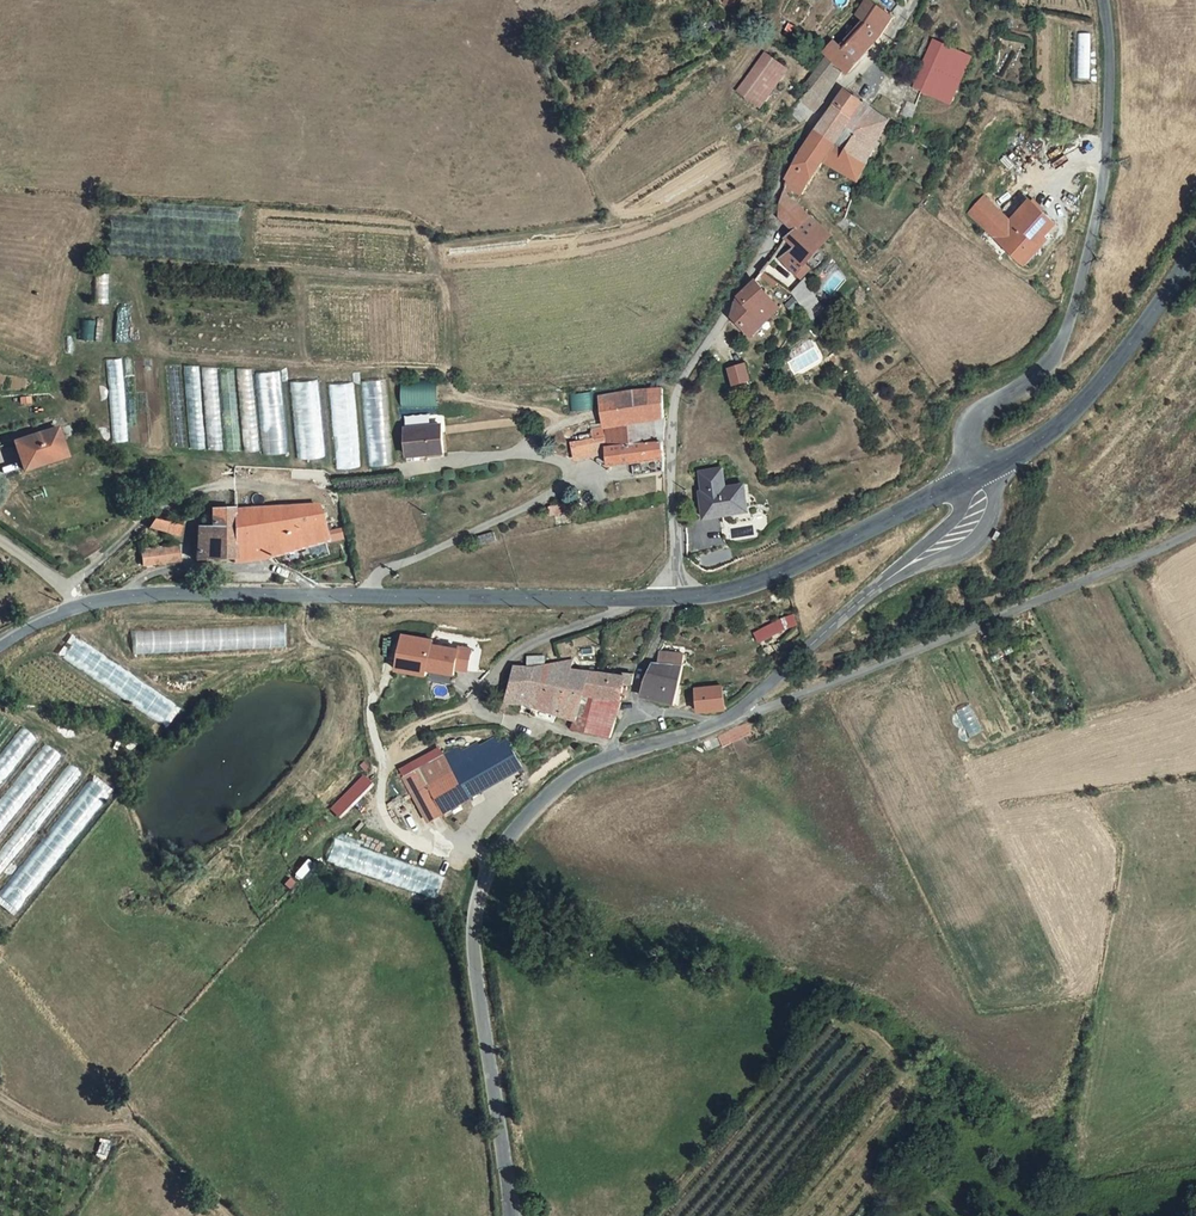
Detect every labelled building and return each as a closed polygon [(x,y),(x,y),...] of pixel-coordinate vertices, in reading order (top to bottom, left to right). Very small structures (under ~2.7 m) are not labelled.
[(872,2),(869,0),(857,0),(850,11),(861,20),(872,2)] [(828,41),(821,50),(838,62),(845,67),(883,20),(887,14),(872,2),(861,20),(838,48),(828,41)] [(967,59),(927,39),(912,74),(896,109),(906,114),(917,91),(946,105),(967,59)] [(758,49),(733,87),(757,102),(782,63),(758,49)] [(804,90),(796,99),(808,108),(810,106),(836,66),(819,53),(799,86),(804,90)] [(822,113),(841,125),(859,100),(840,88),(839,88),(822,113)] [(822,113),(813,126),(864,153),(883,116),(859,100),(841,125),(822,113)] [(891,120),(899,125),(903,117),(895,114),(894,117),(891,120)] [(828,156),(855,170),(864,153),(813,126),(786,166),(782,180),(797,188),(810,164),(821,145),(832,150),(828,156)] [(772,214),(791,229),(804,213),(778,195),(772,214)] [(1020,261),(1055,224),(1029,199),(1009,220),(983,195),(968,211),(1020,261)] [(800,260),(826,230),(804,213),(791,229),(781,237),(780,238),(787,244),(776,257),(798,276),(807,265),(800,260)] [(1023,264),(1058,227),(1055,224),(1020,261),(1023,264)] [(727,313),(750,331),(777,303),(748,278),(744,284),(734,295),(727,313)] [(808,283),(801,278),(795,284),(802,289),(808,283)] [(161,445),(156,362),(125,363),(130,446),(161,445)] [(748,363),(728,366),(732,386),(752,382),(748,363)] [(282,371),(257,373),(262,455),(287,453),(282,371)] [(394,464),(386,379),(362,381),(370,466),(394,464)] [(324,458),(319,380),(291,382),(296,460),(324,458)] [(402,382),(403,407),(439,405),(437,380),(402,382)] [(330,384),(335,468),(359,467),(354,383),(330,384)] [(660,440),(662,385),(600,395),(602,418),(587,420),(589,437),(604,435),(606,449),(608,462),(630,458),(632,472),(660,467),(660,454),(660,440)] [(127,413),(115,413),(117,443),(129,442),(127,413)] [(16,466),(59,449),(50,423),(7,440),(16,466)] [(398,456),(436,453),(434,424),(396,427),(398,456)] [(604,435),(589,437),(569,439),(570,454),(606,449),(604,435)] [(698,470),(701,490),(723,486),(720,467),(698,470)] [(698,490),(703,518),(733,514),(732,507),(745,504),(742,483),(723,486),(701,490),(698,490)] [(312,543),(339,530),(336,520),(317,528),(310,504),(204,510),(203,526),(191,525),(190,561),(228,561),(229,565),(262,561),(284,554),(312,543)] [(745,504),(732,507),(733,514),(746,512),(745,504)] [(161,521),(147,516),(144,527),(158,533),(161,521)] [(90,545),(80,531),(64,543),(73,556),(90,545)] [(168,546),(127,548),(129,563),(169,561),(168,546)] [(758,641),(800,626),(796,614),(754,629),(758,641)] [(289,648),(290,626),(251,625),(251,647),(289,648)] [(140,654),(139,630),(129,631),(130,655),(140,654)] [(406,634),(401,669),(432,673),(432,667),(460,671),(461,663),(473,665),(475,645),(462,643),(462,645),(435,642),(436,638),(406,634)] [(58,657),(167,726),(181,705),(72,636),(58,657)] [(673,682),(676,658),(677,648),(654,648),(653,660),(647,660),(637,691),(645,696),(671,698),(673,682)] [(553,714),(567,720),(582,709),(583,696),(588,697),(591,672),(567,669),(562,664),(543,665),(542,656),(525,657),(525,667),(512,667),(505,702),(520,702),(530,706),(553,714)] [(620,672),(620,675),(591,672),(588,697),(596,698),(618,700),(620,686),(625,686),(626,673),(620,672)] [(720,681),(691,686),(695,709),(723,702),(720,681)] [(618,701),(618,700),(596,698),(594,710),(582,709),(567,720),(565,733),(604,742),(618,701)] [(553,714),(530,706),(526,717),(549,725),(553,714)] [(748,723),(718,734),(723,746),(752,734),(748,723)] [(0,752),(0,784),(35,736),(19,725),(0,752)] [(454,751),(450,742),(422,756),(445,804),(513,770),(499,743),(474,755),(468,743),(454,751)] [(0,800),(0,833),(61,755),(44,743),(0,800)] [(445,804),(422,756),(393,771),(416,818),(445,804)] [(81,772),(68,763),(0,852),(0,874),(2,875),(81,772)] [(22,905),(111,789),(93,775),(12,879),(23,887),(14,899),(22,905)] [(437,898),(444,874),(334,840),(326,864),(437,898)]
